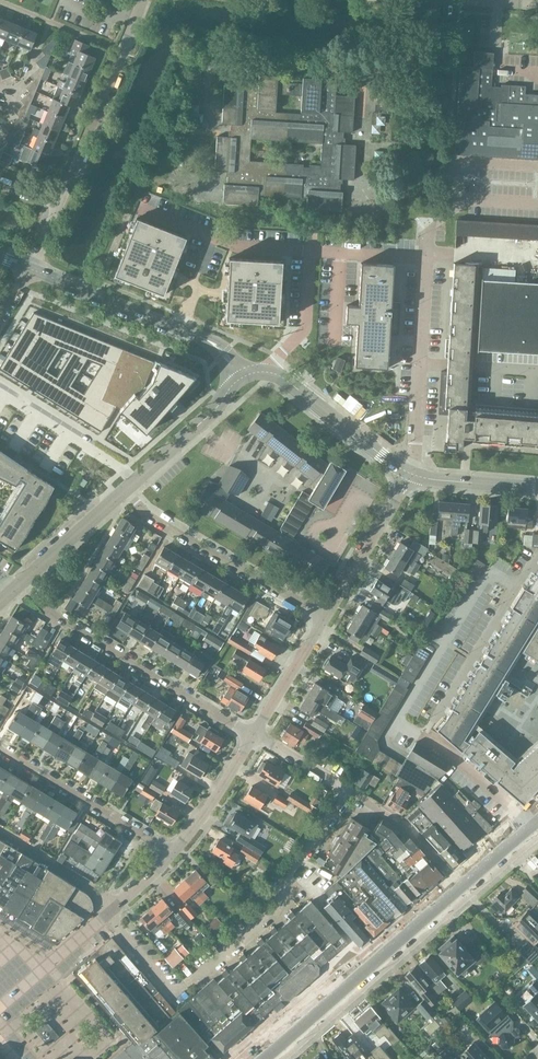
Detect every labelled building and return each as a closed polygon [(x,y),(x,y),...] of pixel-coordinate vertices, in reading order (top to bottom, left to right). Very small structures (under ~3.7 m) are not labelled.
[(5,39),(11,22),(0,18),(0,37),(5,39)] [(5,39),(17,44),(24,28),(11,22),(5,39)] [(24,28),(17,44),(31,50),(37,33),(24,28)] [(79,51),(74,63),(90,70),(95,57),(85,53),(89,45),(75,39),(71,48),(79,51)] [(41,50),(45,55),(48,53),(51,54),(56,41),(53,40),(41,50)] [(461,66),(458,114),(477,115),(477,109),(496,110),(497,102),(509,103),(510,85),(502,84),(502,87),(492,87),(494,52),(475,51),(474,67),(461,66)] [(36,62),(40,67),(43,65),(46,66),(51,54),(48,53),(45,55),(36,62)] [(66,67),(63,73),(85,82),(88,74),(91,75),(93,71),(90,70),(74,63),(73,63),(67,61),(65,66),(66,67)] [(30,75),(34,80),(38,78),(41,79),(46,66),(43,65),(40,67),(30,75)] [(57,85),(58,86),(80,94),(85,82),(63,73),(62,73),(63,73),(60,81),(59,80),(57,85)] [(259,195),(283,196),(285,163),(250,161),(251,139),(286,141),(287,136),(288,113),(276,112),(277,94),(289,94),(290,82),(278,81),(278,76),(260,75),(259,80),(244,79),(244,85),(225,84),(222,124),(231,124),(231,130),(230,137),(217,136),(215,171),(228,172),(228,184),(225,184),(223,203),(258,206),(259,195)] [(285,163),(283,196),(308,198),(307,209),(342,211),(343,198),(340,198),(341,179),(354,179),(356,145),(343,144),(344,139),(344,131),(353,132),(355,97),(336,96),(337,85),(322,84),(322,79),(303,77),(303,83),(290,82),(289,94),(302,95),(301,113),(288,113),(287,136),(286,141),(322,143),(321,165),(307,164),(285,163)] [(26,87),(30,92),(33,90),(35,91),(41,79),(38,78),(34,80),(26,87)] [(510,85),(509,103),(497,102),(496,110),(496,121),(519,122),(518,128),(523,128),(522,139),(537,141),(537,94),(526,93),(526,85),(510,85)] [(58,86),(53,98),(75,107),(80,94),(58,86)] [(20,100),(24,105),(27,103),(30,104),(35,91),(33,90),(30,92),(20,100)] [(53,98),(48,111),(64,117),(69,106),(74,108),(75,107),(53,98)] [(15,112),(19,117),(22,115),(25,116),(30,104),(27,103),(24,105),(15,112)] [(458,114),(455,155),(537,160),(537,141),(522,139),(523,128),(518,128),(519,122),(496,121),(496,110),(477,109),(477,115),(458,114)] [(48,111),(43,123),(59,130),(64,117),(48,111)] [(10,125),(14,130),(17,127),(20,129),(25,116),(22,115),(19,117),(10,125)] [(32,133),(38,136),(54,143),(59,130),(43,123),(40,130),(34,127),(32,133)] [(14,130),(5,137),(9,142),(13,140),(15,141),(19,143),(24,130),(20,129),(17,127),(14,130)] [(38,136),(33,148),(49,155),(54,143),(38,136)] [(13,140),(9,142),(9,143),(4,146),(2,151),(9,154),(15,141),(13,140)] [(49,155),(33,148),(27,161),(44,168),(49,155)] [(186,237),(136,217),(114,275),(163,294),(186,237)] [(455,248),(456,248),(457,235),(499,238),(537,240),(537,225),(499,222),(456,220),(455,247),(455,248)] [(282,260),(229,256),(225,319),(278,321),(282,260)] [(358,306),(347,305),(346,323),(357,324),(354,367),(387,369),(389,334),(398,334),(400,303),(392,302),(394,265),(361,263),(358,306)] [(447,424),(446,443),(455,444),(454,448),(462,449),(463,437),(537,443),(537,409),(475,404),(477,373),(472,373),(472,366),(472,361),(473,349),(479,265),(454,264),(454,263),(448,365),(447,372),(441,371),(439,414),(448,415),(447,424)] [(477,352),(478,352),(478,350),(499,352),(537,354),(537,270),(533,283),(515,281),(516,270),(499,268),(483,267),(477,350),(477,352)] [(168,408),(173,402),(194,378),(158,363),(150,383),(146,388),(145,387),(155,362),(33,312),(0,366),(0,370),(101,432),(116,408),(145,433),(168,408)] [(333,368),(340,372),(345,360),(337,357),(333,368)] [(211,479),(205,488),(194,507),(209,515),(209,514),(214,517),(214,518),(246,537),(246,536),(251,539),(251,540),(299,569),(300,568),(305,571),(305,572),(317,579),(319,581),(319,579),(330,562),(296,542),(297,540),(293,537),(313,503),(323,508),(346,469),(331,461),(329,464),(261,411),(247,429),(248,429),(261,439),(262,439),(266,442),(265,443),(294,465),(295,465),(300,468),(299,469),(313,480),(314,480),(318,483),(310,495),(303,491),(279,532),(225,500),(229,492),(238,495),(248,477),(240,469),(229,465),(219,483),(212,480),(211,479)] [(7,479),(12,480),(14,477),(21,468),(0,454),(0,474),(7,479)] [(45,495),(49,497),(54,486),(25,469),(19,479),(25,482),(0,523),(0,541),(15,550),(22,541),(19,539),(26,526),(29,528),(34,518),(41,509),(38,508),(45,495)] [(269,501),(261,515),(266,518),(274,505),(269,501)] [(445,534),(451,535),(454,502),(439,501),(438,518),(445,518),(444,525),(446,526),(445,534)] [(454,502),(451,535),(457,535),(458,527),(460,527),(460,520),(467,520),(469,503),(454,502)] [(481,504),(479,523),(480,523),(479,531),(474,530),(473,542),(482,543),(483,532),(487,532),(488,524),(495,525),(497,505),(481,504)] [(507,527),(526,528),(526,525),(532,526),(533,513),(527,513),(527,508),(508,507),(507,527)] [(123,517),(115,529),(129,538),(130,537),(131,538),(136,540),(138,535),(134,533),(133,532),(136,526),(123,517)] [(115,529),(108,541),(122,549),(129,538),(115,529)] [(465,529),(464,543),(472,543),(473,530),(465,529)] [(537,547),(537,548),(537,534),(533,534),(533,535),(525,535),(524,547),(537,547)] [(400,542),(393,554),(417,569),(419,565),(420,564),(413,560),(414,559),(409,556),(413,550),(423,556),(428,549),(414,540),(409,548),(400,542)] [(108,541),(101,552),(115,560),(122,549),(108,541)] [(151,541),(147,548),(153,552),(157,545),(151,541)] [(166,573),(168,569),(177,554),(165,547),(156,562),(162,566),(160,570),(166,573)] [(101,552),(95,563),(108,572),(115,560),(101,552)] [(144,553),(140,560),(146,563),(150,557),(144,553)] [(168,569),(180,576),(189,561),(177,554),(168,569)] [(417,569),(393,554),(385,567),(398,574),(401,568),(406,571),(407,570),(414,574),(417,569)] [(473,557),(468,565),(480,572),(485,564),(473,557)] [(146,563),(140,560),(136,566),(142,570),(146,563)] [(189,561),(180,576),(184,579),(182,583),(189,587),(192,583),(194,579),(201,568),(189,561)] [(95,563),(88,575),(102,583),(108,572),(95,563)] [(480,572),(468,565),(463,573),(466,574),(466,575),(475,580),(480,572)] [(525,587),(522,586),(510,605),(513,608),(444,717),(435,728),(461,750),(469,741),(522,680),(537,694),(537,567),(525,587)] [(192,583),(204,590),(213,575),(201,568),(192,583)] [(88,575),(81,586),(95,595),(102,583),(88,575)] [(138,586),(153,595),(158,585),(153,582),(154,580),(146,575),(145,575),(138,586)] [(204,590),(201,595),(206,599),(209,594),(216,597),(225,582),(221,579),(213,575),(204,590)] [(130,576),(126,583),(132,586),(136,580),(130,576)] [(377,580),(370,591),(377,596),(374,601),(381,606),(385,601),(390,604),(391,604),(392,605),(393,605),(394,605),(395,605),(396,604),(397,604),(398,604),(398,603),(399,603),(400,602),(400,601),(401,601),(404,602),(405,601),(410,592),(395,583),(392,588),(377,580)] [(220,604),(226,608),(237,589),(225,582),(216,597),(222,601),(220,604)] [(132,586),(126,583),(122,589),(128,593),(132,586)] [(158,585),(153,595),(158,598),(160,595),(164,588),(158,585)] [(95,595),(81,586),(73,598),(87,606),(91,601),(109,611),(108,612),(114,616),(118,609),(112,606),(95,595)] [(237,589),(226,608),(222,614),(222,615),(213,631),(218,634),(228,618),(234,608),(240,612),(249,596),(237,589)] [(139,590),(135,596),(147,604),(151,597),(139,590)] [(173,602),(179,606),(183,599),(177,596),(173,602)] [(151,597),(147,604),(159,611),(159,610),(162,605),(151,597)] [(116,599),(112,606),(118,609),(122,603),(116,599)] [(183,599),(179,606),(184,609),(188,602),(183,599)] [(254,599),(248,608),(252,611),(250,614),(258,619),(260,616),(273,623),(271,626),(286,634),(293,623),(279,614),(277,616),(267,610),(269,608),(254,599)] [(162,605),(159,610),(163,613),(169,617),(170,617),(173,612),(162,605)] [(362,605),(354,617),(379,632),(382,627),(375,623),(376,622),(371,619),(375,612),(362,605)] [(393,617),(381,610),(378,616),(389,623),(393,617)] [(197,611),(192,619),(195,620),(201,624),(203,620),(205,616),(197,611)] [(431,611),(423,624),(430,628),(438,615),(431,611)] [(117,626),(128,633),(137,619),(125,612),(117,626)] [(212,616),(207,613),(205,616),(203,620),(208,623),(212,616)] [(12,616),(5,628),(19,636),(43,651),(46,647),(40,643),(47,630),(42,627),(35,638),(22,630),(26,624),(12,616)] [(354,617),(347,630),(352,633),(349,638),(357,642),(359,638),(364,642),(369,633),(376,637),(379,632),(354,617)] [(128,633),(140,640),(148,627),(137,619),(128,633)] [(184,619),(181,624),(192,631),(190,635),(191,635),(196,626),(189,622),(184,619)] [(241,620),(237,627),(242,630),(247,623),(241,620)] [(196,626),(191,635),(197,639),(201,633),(206,635),(207,633),(196,626)] [(140,640),(151,647),(160,634),(148,627),(140,640)] [(0,635),(0,640),(12,647),(19,636),(5,628),(0,635)] [(160,634),(151,647),(162,654),(171,641),(174,636),(162,629),(160,634)] [(53,634),(47,630),(40,643),(46,647),(53,634)] [(250,641),(248,645),(258,651),(270,659),(271,659),(272,659),(274,655),(275,656),(276,655),(279,650),(279,649),(278,648),(278,647),(266,640),(268,638),(261,634),(261,635),(255,644),(250,641)] [(205,636),(202,642),(208,646),(212,641),(205,636)] [(252,648),(235,638),(231,644),(249,654),(252,648)] [(61,639),(48,660),(53,664),(59,667),(64,660),(72,646),(61,639)] [(5,659),(5,658),(10,661),(13,656),(8,654),(12,647),(0,640),(0,656),(5,659)] [(162,654),(173,662),(182,648),(171,641),(162,654)] [(173,662),(185,669),(193,655),(188,651),(190,648),(184,645),(182,648),(173,662)] [(64,660),(75,667),(84,653),(72,646),(64,660)] [(360,654),(375,663),(379,656),(365,647),(360,654)] [(418,647),(415,653),(426,659),(429,653),(418,647)] [(31,658),(30,659),(37,662),(41,655),(29,648),(25,655),(31,658)] [(193,655),(185,669),(196,676),(200,670),(204,673),(213,659),(197,649),(193,655)] [(241,656),(247,660),(248,659),(249,660),(251,656),(244,652),(244,653),(237,649),(233,657),(239,661),(241,656)] [(79,676),(83,679),(95,660),(84,653),(75,667),(82,672),(79,676)] [(415,653),(411,658),(422,665),(426,659),(415,653)] [(329,659),(324,668),(340,678),(341,680),(344,682),(347,681),(348,679),(353,683),(366,662),(358,658),(354,655),(347,665),(336,659),(331,656),(329,659)] [(241,656),(239,661),(236,665),(242,668),(241,670),(243,671),(259,680),(265,669),(249,660),(248,659),(247,660),(241,656)] [(411,658),(408,664),(419,671),(422,665),(411,658)] [(37,662),(30,659),(26,665),(33,669),(37,662)] [(87,675),(98,681),(106,668),(95,660),(83,679),(84,680),(87,675)] [(408,664),(404,670),(415,677),(419,671),(408,664)] [(105,694),(109,688),(118,675),(106,668),(98,681),(94,687),(105,694)] [(221,668),(216,676),(223,680),(227,674),(228,673),(221,668)] [(415,677),(404,670),(401,676),(409,681),(412,683),(415,677)] [(241,682),(227,674),(223,680),(237,689),(241,682)] [(19,675),(15,680),(23,685),(26,679),(19,675)] [(109,688),(105,694),(117,701),(129,682),(118,675),(109,688)] [(399,678),(397,682),(406,687),(409,681),(401,676),(399,678)] [(14,680),(10,686),(19,692),(23,685),(15,680),(14,680)] [(39,688),(45,692),(50,684),(43,680),(39,688)] [(461,750),(519,800),(537,783),(537,694),(522,680),(469,741),(461,750)] [(129,682),(117,701),(123,704),(129,708),(132,703),(140,689),(139,688),(129,682)] [(315,682),(307,695),(330,709),(337,696),(315,682)] [(397,682),(393,688),(405,695),(408,689),(406,687),(397,682)] [(50,684),(45,692),(52,696),(56,688),(50,684)] [(236,690),(230,686),(225,695),(231,698),(227,704),(239,712),(240,711),(242,712),(243,711),(246,707),(245,706),(244,705),(249,697),(236,689),(236,690)] [(79,687),(75,693),(81,697),(85,691),(79,687)] [(393,688),(390,694),(401,700),(405,695),(393,688)] [(132,703),(143,710),(152,696),(140,689),(132,703)] [(66,694),(61,702),(68,706),(72,698),(66,694)] [(390,694),(387,699),(398,706),(401,700),(390,694)] [(340,715),(330,709),(307,695),(299,707),(312,715),(316,709),(336,721),(340,715)] [(148,713),(140,726),(146,730),(152,720),(163,703),(152,696),(143,710),(148,713)] [(387,699),(383,705),(394,712),(398,706),(387,699)] [(9,726),(20,733),(38,704),(33,701),(25,714),(18,710),(9,726)] [(0,702),(0,721),(1,721),(10,708),(3,704),(0,702)] [(163,703),(152,720),(163,726),(168,730),(174,721),(170,718),(175,710),(163,703)] [(353,720),(367,729),(378,712),(364,703),(353,720)] [(20,733),(32,740),(41,724),(35,720),(42,707),(38,704),(20,733)] [(383,705),(380,711),(391,718),(394,712),(383,705)] [(86,708),(82,714),(90,719),(91,719),(94,713),(86,708)] [(94,713),(91,719),(102,726),(107,718),(96,711),(94,713)] [(380,711),(376,717),(387,723),(391,718),(380,711)] [(41,724),(32,740),(43,747),(61,718),(56,715),(48,728),(44,726),(41,724)] [(328,724),(316,717),(312,724),(324,731),(328,724)] [(376,717),(373,722),(384,729),(387,723),(376,717)] [(43,747),(54,754),(64,738),(58,734),(65,721),(61,718),(43,747)] [(110,721),(105,728),(113,733),(118,726),(111,721),(110,721)] [(321,731),(306,722),(302,728),(317,737),(321,731)] [(373,722),(369,728),(381,735),(384,729),(373,722)] [(86,727),(85,729),(93,733),(96,727),(89,723),(86,727)] [(290,723),(281,738),(294,746),(298,739),(303,742),(308,734),(303,731),(303,730),(290,723)] [(65,762),(66,761),(83,732),(85,729),(86,727),(81,724),(79,728),(78,728),(70,741),(64,738),(54,754),(55,758),(58,760),(61,760),(65,762)] [(172,731),(189,741),(193,735),(176,724),(172,731)] [(118,726),(113,733),(120,738),(125,730),(118,726)] [(200,726),(196,732),(200,734),(197,739),(201,741),(216,751),(216,750),(218,751),(220,750),(222,747),(222,745),(220,744),(223,739),(216,734),(218,731),(209,726),(207,730),(200,726)] [(369,728),(366,734),(377,741),(381,735),(369,728)] [(356,751),(373,761),(379,750),(377,741),(366,734),(356,751)] [(116,746),(118,741),(111,737),(109,742),(116,746)] [(135,737),(132,742),(137,746),(140,741),(140,740),(135,737)] [(79,740),(66,761),(77,768),(87,752),(80,748),(83,743),(79,740)] [(89,775),(106,746),(108,743),(102,740),(93,755),(87,752),(77,768),(89,775)] [(407,757),(438,780),(453,764),(416,742),(407,757)] [(144,750),(143,752),(152,757),(156,751),(147,745),(144,750)] [(89,775),(100,781),(110,765),(99,758),(101,754),(106,756),(111,749),(106,746),(89,775)] [(129,759),(111,788),(123,795),(133,779),(126,775),(130,768),(139,753),(134,750),(129,760),(129,759)] [(373,761),(378,764),(385,754),(379,750),(373,761)] [(187,760),(183,766),(186,768),(200,777),(202,774),(205,776),(209,768),(207,766),(208,764),(203,760),(205,756),(198,751),(195,756),(189,753),(186,759),(187,760)] [(378,764),(384,768),(391,757),(385,754),(378,764)] [(181,762),(169,755),(166,762),(177,768),(181,762)] [(100,781),(111,788),(129,759),(124,757),(120,765),(119,765),(117,769),(110,765),(100,781)] [(384,768),(390,771),(396,761),(391,757),(384,768)] [(425,793),(431,787),(438,780),(407,757),(402,764),(396,775),(400,777),(415,787),(425,793)] [(267,761),(259,774),(276,785),(284,772),(283,771),(284,770),(278,766),(277,767),(267,761)] [(390,771),(396,775),(402,764),(396,761),(390,771)] [(151,765),(142,781),(148,785),(158,769),(151,765)] [(9,771),(0,766),(0,785),(9,771)] [(346,777),(355,783),(364,789),(368,782),(374,786),(379,779),(374,775),(376,771),(368,766),(366,770),(364,769),(358,777),(349,772),(346,777)] [(0,811),(3,807),(5,803),(20,778),(9,771),(0,785),(0,788),(6,791),(0,801),(0,811)] [(191,781),(182,776),(179,780),(171,793),(185,802),(186,800),(188,801),(189,801),(191,797),(191,795),(189,794),(193,789),(188,786),(191,781)] [(411,794),(415,787),(400,777),(395,784),(400,787),(396,793),(395,792),(388,804),(401,812),(408,801),(408,800),(412,794),(411,794)] [(22,801),(31,785),(20,778),(3,807),(0,811),(0,812),(0,814),(4,816),(15,797),(22,801)] [(150,786),(161,793),(165,787),(154,780),(150,786)] [(140,783),(139,784),(136,789),(152,799),(156,792),(140,783)] [(434,823),(460,852),(471,842),(483,831),(485,834),(493,827),(475,811),(480,806),(474,800),(471,802),(459,790),(452,797),(441,784),(434,790),(418,805),(420,806),(434,823)] [(17,824),(22,827),(30,813),(43,792),(31,785),(22,801),(29,805),(17,824)] [(244,799),(251,803),(259,808),(264,802),(268,804),(272,798),(252,786),(244,799)] [(43,792),(30,813),(35,817),(38,811),(45,815),(54,799),(43,792)] [(291,792),(286,799),(288,800),(293,803),(302,809),(313,816),(321,802),(314,798),(310,804),(307,802),(291,792)] [(284,808),(288,800),(286,799),(286,800),(276,794),(272,801),(284,808)] [(40,838),(44,841),(66,806),(54,799),(45,815),(52,819),(40,838)] [(155,799),(153,803),(151,806),(158,811),(155,814),(171,824),(179,812),(163,802),(162,803),(155,799)] [(66,806),(44,841),(45,841),(48,836),(52,839),(58,829),(53,827),(56,822),(73,832),(79,822),(74,819),(77,813),(66,806)] [(407,817),(422,833),(432,824),(434,823),(420,806),(407,817)] [(234,830),(235,828),(249,836),(256,825),(250,821),(251,821),(236,812),(233,817),(230,815),(225,824),(234,830)] [(342,876),(363,856),(383,837),(384,838),(396,826),(395,826),(383,819),(375,832),(352,818),(323,865),(342,876)] [(80,824),(77,829),(99,842),(101,838),(97,836),(97,834),(80,824)] [(432,824),(422,833),(425,837),(426,836),(441,852),(440,853),(452,867),(463,857),(451,843),(450,844),(432,824)] [(412,845),(396,826),(384,838),(402,859),(404,858),(412,868),(415,865),(418,868),(415,871),(427,885),(429,887),(440,878),(442,875),(432,863),(418,846),(414,849),(411,845),(412,845)] [(91,844),(96,847),(99,842),(77,829),(75,833),(92,844),(91,844)] [(20,836),(29,841),(32,835),(23,830),(20,836)] [(101,838),(99,842),(115,852),(122,841),(106,831),(101,838)] [(240,832),(235,839),(254,850),(261,854),(265,847),(258,843),(240,832)] [(402,859),(384,838),(382,840),(423,888),(427,885),(415,871),(418,868),(415,865),(412,868),(404,858),(402,859)] [(219,839),(212,851),(225,859),(224,861),(232,866),(239,854),(231,850),(233,847),(219,839)] [(100,875),(107,863),(92,853),(79,845),(71,840),(63,852),(65,853),(74,859),(84,865),(92,870),(100,875)] [(382,840),(373,848),(414,896),(423,888),(382,840)] [(96,847),(92,853),(107,863),(115,852),(99,842),(96,847)] [(22,853),(7,843),(0,854),(0,888),(22,853)] [(260,855),(243,845),(239,853),(255,863),(260,855)] [(373,848),(363,856),(405,904),(414,896),(373,848)] [(3,907),(32,859),(22,853),(0,888),(0,906),(3,907)] [(65,853),(61,860),(70,865),(74,859),(65,853)] [(377,896),(372,900),(390,920),(406,906),(369,863),(367,864),(362,858),(352,867),(377,896)] [(17,917),(18,916),(43,877),(48,869),(32,859),(3,907),(14,914),(17,917)] [(70,894),(45,933),(57,941),(94,910),(94,909),(94,907),(93,906),(93,905),(93,903),(92,901),(91,900),(91,898),(90,897),(88,895),(87,894),(86,893),(76,886),(48,869),(43,877),(55,884),(70,894)] [(196,870),(185,879),(204,901),(208,897),(202,891),(209,885),(206,881),(196,870)] [(23,919),(30,923),(55,884),(43,877),(18,916),(23,920),(23,919)] [(204,901),(185,879),(174,889),(184,900),(189,895),(193,900),(195,899),(199,904),(204,901)] [(325,907),(337,921),(360,947),(370,938),(353,918),(355,916),(338,896),(343,892),(336,883),(326,892),(333,900),(325,907)] [(30,923),(45,933),(70,894),(55,884),(30,923)] [(537,900),(537,896),(527,886),(522,892),(535,903),(537,900)] [(495,904),(491,908),(496,913),(504,912),(519,898),(511,889),(503,897),(499,893),(492,900),(495,904)] [(390,920),(372,900),(369,896),(354,910),(367,925),(364,927),(372,936),(390,920)] [(162,899),(151,908),(161,920),(166,915),(172,910),(162,899)] [(301,909),(335,947),(337,949),(346,941),(311,901),(301,909)] [(197,914),(188,904),(182,909),(191,919),(197,914)] [(151,908),(140,918),(143,921),(150,929),(154,934),(160,929),(156,925),(161,920),(151,908)] [(291,911),(289,913),(324,953),(326,955),(335,947),(301,909),(295,915),(291,911)] [(193,923),(181,910),(175,915),(186,928),(193,923)] [(532,945),(537,939),(537,921),(528,911),(514,926),(532,945)] [(284,924),(311,955),(316,961),(324,953),(289,913),(287,915),(291,919),(284,924)] [(166,915),(161,920),(170,930),(174,926),(169,921),(170,919),(166,915)] [(218,919),(208,928),(212,933),(222,924),(218,919)] [(161,920),(156,925),(160,929),(161,928),(166,933),(170,930),(161,920)] [(274,926),(272,928),(302,962),(311,955),(284,924),(278,930),(274,926)] [(302,962),(272,928),(269,930),(273,934),(268,939),(271,943),(269,944),(293,971),(302,962)] [(202,932),(194,939),(199,945),(207,938),(202,932)] [(465,949),(454,936),(439,948),(441,951),(439,953),(459,977),(462,977),(467,973),(468,970),(465,967),(474,960),(476,963),(479,963),(485,958),(472,943),(465,949)] [(80,971),(89,981),(124,951),(112,937),(96,952),(98,955),(80,971)] [(260,945),(253,951),(280,982),(289,974),(263,944),(265,942),(261,938),(257,942),(260,945)] [(518,950),(528,961),(531,961),(537,955),(537,952),(528,941),(518,950)] [(174,947),(164,956),(173,966),(183,957),(174,947)] [(89,981),(98,991),(133,961),(124,951),(89,981)] [(243,953),(242,955),(271,989),(280,982),(253,951),(247,957),(243,953)] [(242,961),(236,966),(268,1003),(277,995),(271,989),(242,955),(239,957),(242,961)] [(420,964),(443,991),(447,987),(440,980),(446,975),(442,970),(443,969),(430,955),(420,964)] [(521,956),(515,962),(520,968),(527,962),(521,956)] [(98,991),(106,1002),(141,972),(133,961),(98,991)] [(308,963),(294,975),(303,986),(317,973),(317,969),(312,963),(308,963)] [(537,978),(537,971),(532,965),(528,969),(537,979),(537,978)] [(226,969),(224,970),(260,1013),(269,1005),(268,1003),(236,966),(229,973),(226,969)] [(405,976),(425,1000),(430,1006),(435,1002),(425,990),(431,985),(416,967),(405,976)] [(260,1013),(224,970),(221,973),(224,977),(218,983),(252,1023),(262,1014),(260,1013)] [(141,972),(106,1002),(115,1012),(150,982),(141,972)] [(303,986),(294,975),(280,988),(279,992),(285,998),(288,999),(303,986)] [(179,1010),(178,1011),(211,1047),(207,1042),(211,1038),(222,1051),(229,1046),(253,1025),(232,1000),(226,994),(213,979),(189,1000),(179,1010)] [(528,1000),(522,1006),(537,1023),(537,985),(535,981),(528,987),(535,994),(528,1000)] [(115,1012),(124,1022),(159,992),(150,982),(115,1012)] [(385,1000),(381,1004),(397,1023),(409,1013),(416,1007),(427,1020),(427,1019),(430,1022),(424,1028),(433,1038),(447,1026),(440,1019),(440,1018),(435,1013),(424,1000),(423,1000),(416,1006),(411,1000),(409,998),(400,987),(385,1000)] [(465,990),(452,1002),(459,1011),(473,999),(465,990)] [(124,1022),(132,1032),(133,1032),(168,1002),(159,992),(124,1022)] [(134,1035),(135,1048),(140,1044),(150,1035),(157,1029),(176,1012),(168,1002),(133,1032),(132,1032),(131,1034),(134,1035)] [(497,1044),(499,1046),(501,1049),(508,1049),(513,1045),(513,1038),(518,1034),(519,1032),(519,1031),(518,1030),(518,1029),(517,1028),(516,1027),(512,1027),(512,1020),(495,1003),(475,1020),(490,1036),(493,1033),(497,1044)] [(383,1034),(392,1045),(400,1039),(389,1027),(388,1028),(371,1007),(354,1021),(366,1034),(373,1029),(380,1037),(383,1034)] [(150,1035),(171,1058),(176,1058),(178,1058),(179,1058),(213,1058),(206,1051),(211,1047),(178,1011),(176,1012),(157,1029),(150,1035)] [(448,1017),(440,1019),(447,1026),(452,1021),(448,1017)] [(54,1019),(38,1033),(49,1047),(66,1032),(54,1019)] [(354,1036),(347,1041),(341,1033),(332,1040),(347,1058),(351,1058),(357,1054),(361,1058),(363,1058),(369,1055),(354,1036)] [(150,1035),(140,1044),(152,1058),(171,1058),(150,1035)] [(438,1039),(432,1045),(439,1053),(445,1047),(438,1039)] [(472,1042),(461,1053),(465,1057),(463,1058),(488,1058),(472,1042)] [(135,1048),(128,1054),(132,1058),(152,1058),(140,1044),(135,1048)] [(384,1052),(378,1045),(370,1052),(376,1058),(390,1058),(384,1052)] [(429,1045),(424,1050),(429,1055),(434,1050),(429,1045)]
